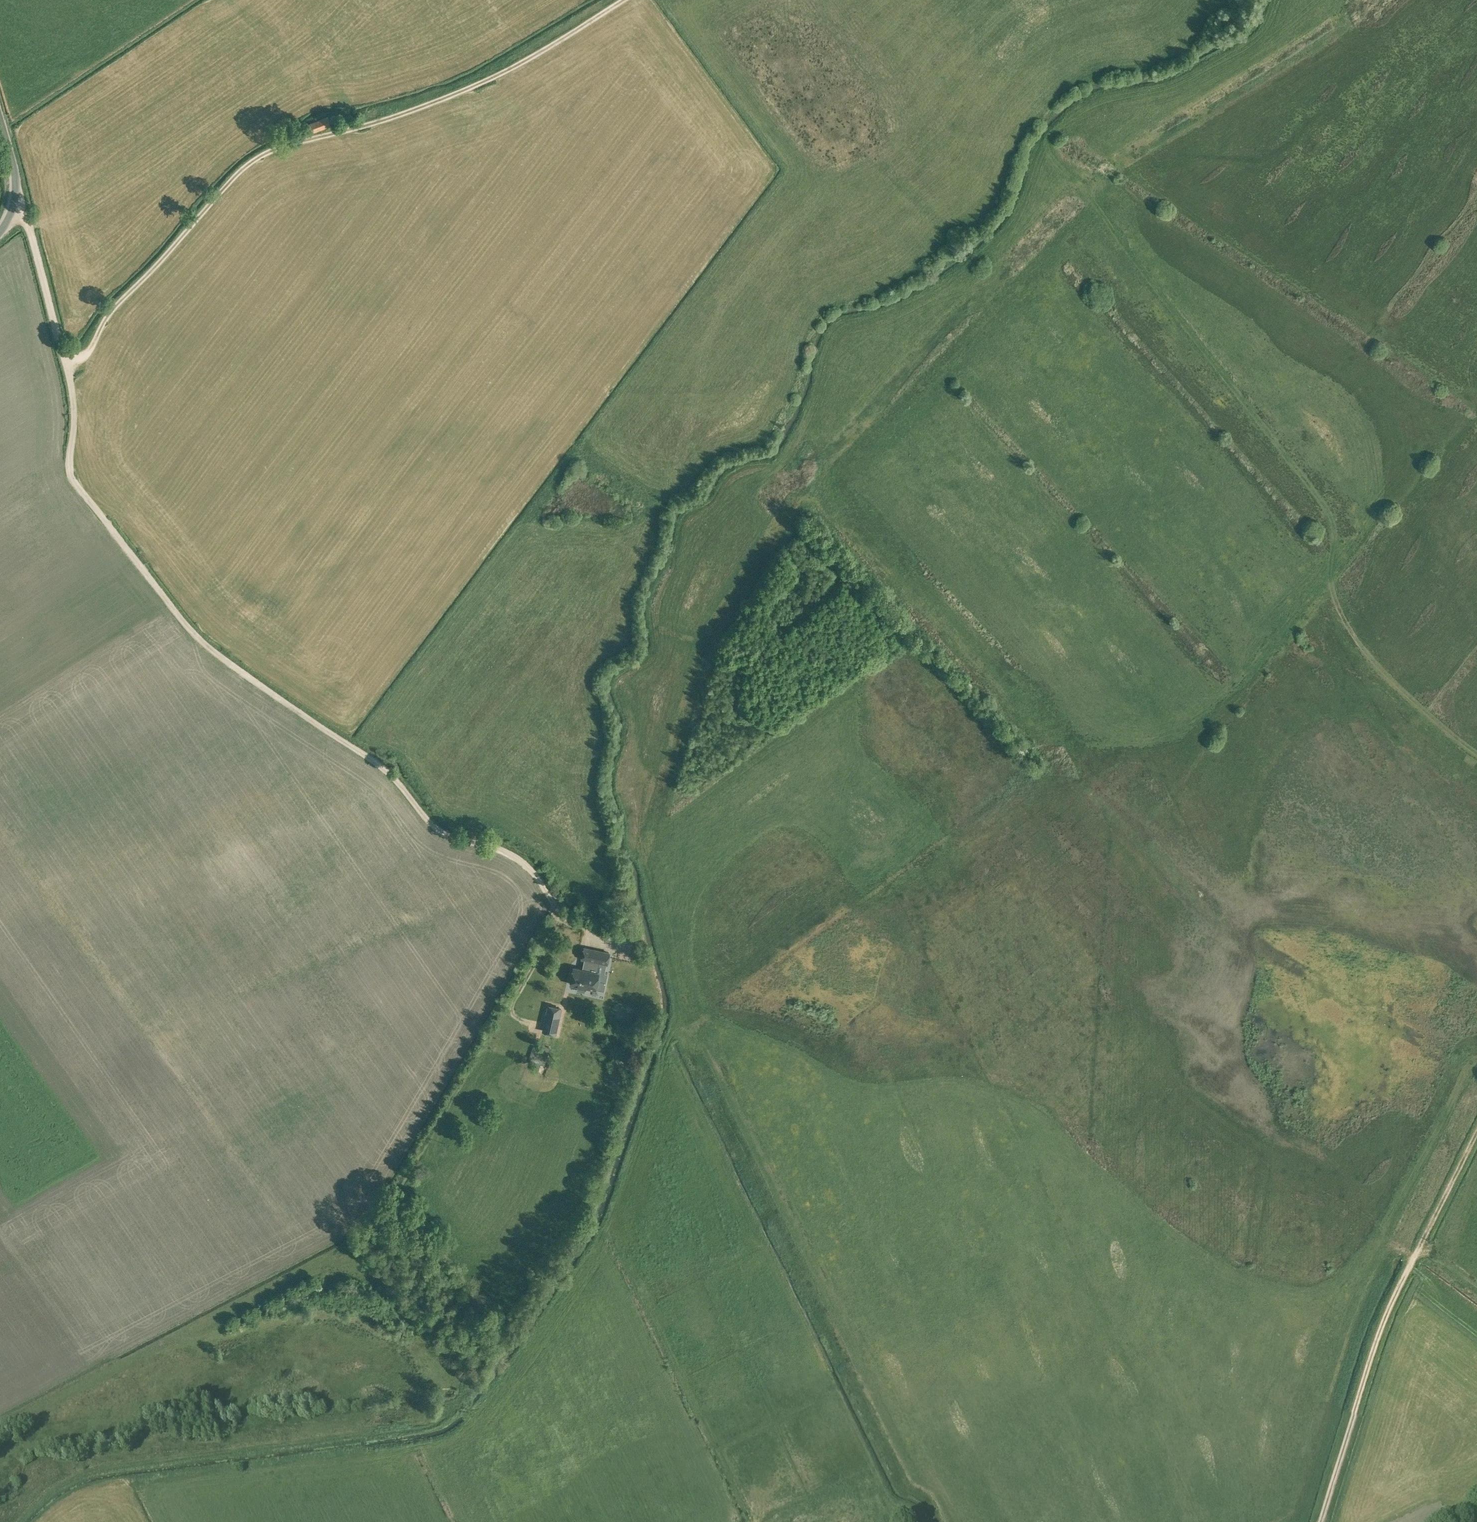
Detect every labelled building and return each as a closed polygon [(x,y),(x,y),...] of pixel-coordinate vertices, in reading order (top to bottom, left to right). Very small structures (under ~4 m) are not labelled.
[(310,123),(313,132),(332,125),(328,116),(310,123)] [(583,969),(574,967),(570,984),(578,985),(577,990),(585,992),(586,987),(595,989),(598,972),(597,972),(599,963),(607,964),(609,953),(584,947),(582,959),(587,960),(586,966),(583,969)] [(549,1006),(544,1030),(555,1033),(560,1008),(549,1006)] [(568,1020),(567,1033),(574,1033),(575,1020),(568,1020)] [(485,1119),(490,1126),(500,1120),(495,1112),(485,1119)]
